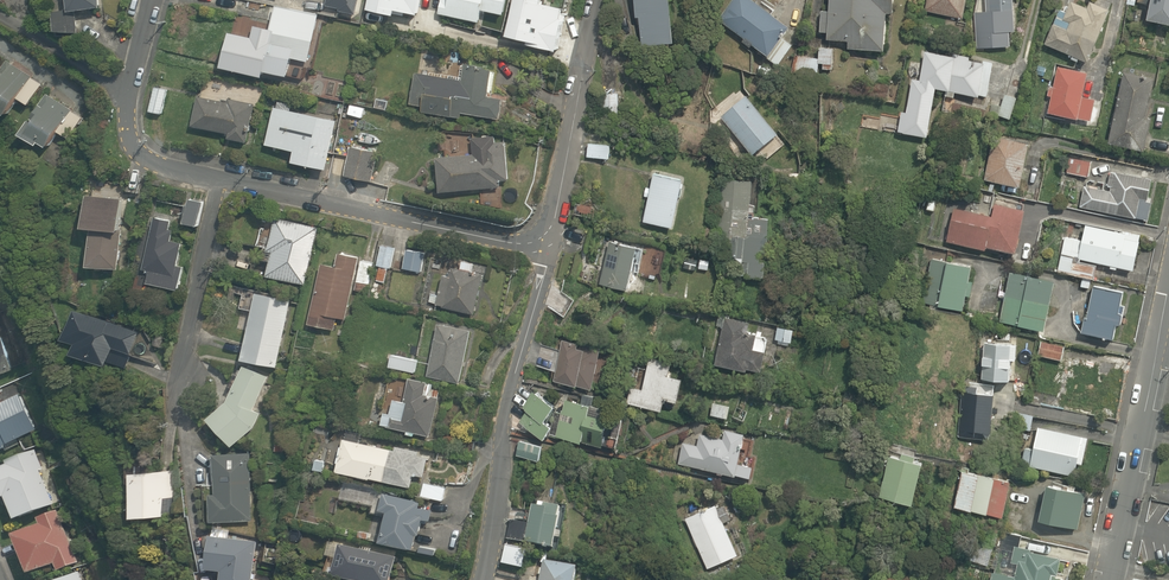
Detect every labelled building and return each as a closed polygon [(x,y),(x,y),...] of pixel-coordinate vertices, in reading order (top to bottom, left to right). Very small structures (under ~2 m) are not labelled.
[(105,14),(102,0),(74,0),(77,12),(58,17),(63,39),(81,35),(78,20),(105,14)] [(354,14),(357,0),(323,0),(322,3),(336,6),(335,10),(354,14)] [(434,13),(475,22),(478,8),(501,13),(503,0),(437,0),(434,13)] [(564,0),(545,0),(543,12),(562,14),(564,0)] [(631,19),(635,18),(639,46),(670,42),(664,0),(629,0),(631,19)] [(776,65),(790,44),(778,35),(785,24),(750,0),(728,0),(713,22),(776,65)] [(880,49),(882,10),(887,10),(888,0),(823,0),(821,36),(857,39),(857,48),(880,49)] [(922,9),(960,15),(963,0),(924,0),(922,9)] [(992,35),(1012,33),(1009,0),(989,0),(992,35)] [(1072,0),(1067,0),(1060,17),(1067,20),(1063,30),(1051,25),(1041,50),(1083,67),(1105,14),(1072,0)] [(1139,18),(1168,23),(1168,0),(1141,0),(1139,18)] [(381,4),(368,1),(363,24),(375,27),(381,4)] [(278,28),(233,18),(230,31),(222,29),(214,67),(257,77),(259,70),(281,75),(285,56),(304,61),(314,16),(283,9),(278,28)] [(555,26),(527,21),(522,48),(550,53),(555,26)] [(986,99),(992,61),(911,47),(897,132),(924,137),(932,89),(986,99)] [(816,56),(795,54),(793,72),(814,74),(816,56)] [(483,97),(488,68),(461,63),(458,80),(413,72),(406,110),(457,118),(458,113),(494,119),(498,99),(483,97)] [(1080,95),(1084,71),(1053,65),(1043,112),(1088,121),(1093,97),(1080,95)] [(13,66),(8,73),(0,67),(0,96),(1,96),(0,97),(0,117),(10,124),(37,83),(13,66)] [(1140,113),(1148,78),(1119,71),(1104,139),(1141,147),(1148,115),(1140,113)] [(159,114),(166,87),(152,84),(145,110),(159,114)] [(1015,92),(1004,89),(996,114),(1008,117),(1015,92)] [(619,117),(615,91),(599,93),(603,119),(619,117)] [(198,94),(192,125),(223,131),(222,135),(247,140),(254,105),(198,94)] [(273,107),(269,106),(261,142),(288,148),(286,160),(322,168),(332,120),(288,110),(290,100),(275,97),(273,107)] [(745,97),(720,117),(749,154),(758,148),(764,156),(781,143),(745,97)] [(77,112),(51,100),(31,145),(57,157),(77,112)] [(1014,185),(1024,142),(988,133),(977,176),(1014,185)] [(504,181),(501,138),(469,140),(470,154),(433,157),(435,191),(497,186),(496,182),(504,181)] [(375,146),(352,140),(343,176),(366,181),(375,146)] [(604,143),(586,142),(585,158),(603,159),(604,143)] [(1089,161),(1064,156),(1061,172),(1085,177),(1089,161)] [(1152,179),(1109,170),(1105,187),(1082,182),(1077,205),(1144,218),(1152,179)] [(679,178),(650,173),(642,221),(671,226),(679,178)] [(1022,204),(994,199),(991,215),(951,207),(945,242),(1012,255),(1022,204)] [(121,240),(126,240),(128,201),(95,200),(93,239),(96,239),(94,274),(120,275),(121,240)] [(204,205),(192,203),(188,230),(200,231),(204,205)] [(278,220),(271,255),(280,256),(275,280),(310,288),(322,229),(278,220)] [(175,245),(178,227),(157,222),(146,274),(178,281),(185,247),(175,245)] [(1079,238),(1062,235),(1056,271),(1092,277),(1094,262),(1130,269),(1137,232),(1082,222),(1079,238)] [(1037,225),(1028,223),(1024,246),(1033,247),(1037,225)] [(762,278),(768,231),(744,228),(743,238),(724,236),(722,258),(738,260),(737,275),(762,278)] [(634,247),(605,241),(596,282),(625,288),(634,247)] [(397,249),(381,246),(377,267),(393,270),(397,249)] [(665,251),(643,246),(636,277),(658,282),(665,251)] [(426,253),(410,249),(406,270),(422,274),(426,253)] [(336,320),(349,323),(358,283),(369,286),(374,263),(342,255),(339,270),(326,267),(311,331),(333,336),(336,320)] [(969,264),(928,257),(920,302),(960,309),(969,264)] [(475,317),(486,278),(447,267),(436,306),(475,317)] [(1050,279),(1006,271),(997,322),(1042,329),(1050,279)] [(1122,292),(1090,286),(1080,333),(1112,340),(1122,292)] [(294,303),(263,297),(249,365),(279,371),(294,303)] [(82,315),(74,347),(85,350),(82,362),(115,371),(119,355),(136,359),(143,331),(82,315)] [(749,349),(751,334),(743,334),(745,318),(722,315),(716,365),(759,371),(762,351),(749,349)] [(791,327),(775,325),(773,340),(789,342),(791,327)] [(476,335),(442,329),(431,381),(465,387),(476,335)] [(1015,334),(980,332),(978,376),(1013,377),(1015,334)] [(1062,344),(1039,340),(1037,355),(1059,359),(1062,344)] [(6,341),(0,343),(0,381),(18,374),(6,341)] [(581,344),(559,341),(553,382),(592,388),(597,353),(581,351),(581,344)] [(666,358),(645,355),(641,388),(626,386),(623,405),(660,409),(661,398),(672,399),(675,375),(664,373),(666,358)] [(420,360),(399,356),(396,371),(417,375),(420,360)] [(793,361),(776,357),(774,370),(790,373),(793,361)] [(215,424),(240,453),(263,415),(259,410),(271,379),(247,370),(232,410),(215,424)] [(15,381),(0,389),(0,461),(45,438),(15,381)] [(390,414),(386,431),(434,441),(443,401),(432,398),(434,387),(413,382),(408,405),(398,402),(395,415),(390,414)] [(551,401),(535,387),(519,406),(522,408),(513,418),(538,438),(550,424),(539,415),(551,401)] [(977,389),(959,388),(958,436),(988,437),(989,393),(977,393),(977,389)] [(581,406),(582,399),(559,396),(554,436),(577,439),(579,424),(595,426),(597,408),(581,406)] [(728,405),(709,402),(707,415),(726,418),(728,405)] [(791,409),(773,405),(770,418),(788,423),(791,409)] [(1029,430),(1032,413),(1019,411),(1016,428),(1029,430)] [(1081,463),(1087,437),(1033,425),(1025,464),(1071,474),(1074,462),(1081,463)] [(744,431),(720,426),(718,437),(697,432),(694,443),(680,440),(676,463),(746,477),(749,463),(753,441),(742,439),(744,431)] [(347,441),(340,478),(416,491),(418,479),(425,480),(430,455),(347,441)] [(916,460),(884,453),(875,493),(906,501),(916,460)] [(59,511),(44,475),(49,474),(41,455),(0,471),(0,483),(18,528),(59,511)] [(252,456),(218,456),(219,497),(211,497),(212,524),(252,524),(252,456)] [(968,511),(977,470),(957,466),(948,507),(968,511)] [(983,514),(992,473),(977,470),(968,511),(983,514)] [(992,473),(983,514),(1000,518),(1008,476),(992,473)] [(176,500),(175,476),(140,478),(142,525),(171,523),(170,500),(176,500)] [(446,488),(425,483),(421,500),(443,504),(446,488)] [(1083,492),(1041,483),(1033,521),(1075,530),(1083,492)] [(386,499),(383,516),(392,518),(387,551),(422,556),(430,507),(386,499)] [(519,521),(515,541),(559,548),(565,508),(539,505),(536,523),(519,521)] [(734,554),(715,505),(679,518),(698,567),(734,554)] [(19,542),(34,579),(41,579),(60,573),(62,578),(82,570),(61,515),(41,523),(44,532),(19,542)] [(530,547),(509,542),(504,565),(525,570),(530,547)] [(1058,579),(1054,578),(1059,557),(1011,545),(1007,562),(1011,563),(1009,572),(991,568),(989,579),(1058,579)] [(212,546),(211,579),(258,579),(259,547),(212,546)] [(342,548),(340,579),(400,579),(403,562),(342,548)] [(548,560),(543,579),(578,579),(581,567),(548,560)]
